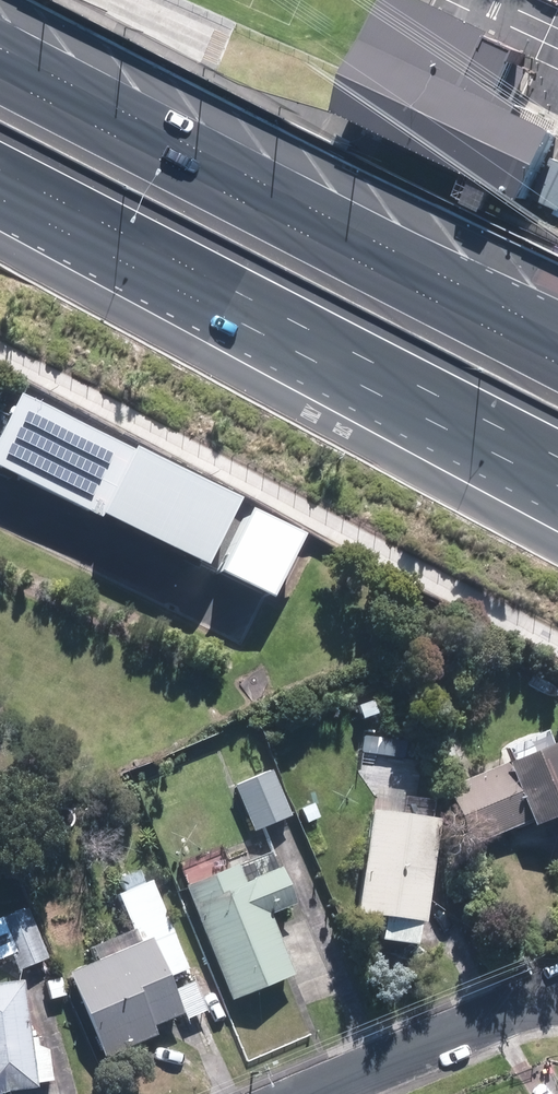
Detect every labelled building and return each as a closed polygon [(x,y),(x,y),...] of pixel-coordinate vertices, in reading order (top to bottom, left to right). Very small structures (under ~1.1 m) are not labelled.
[(413,0),(384,0),(363,46),(514,117),(534,76),(512,66),(517,56),(489,43),(491,37),(413,0)] [(519,205),(552,135),(514,117),(363,46),(329,115),(519,205)] [(557,208),(557,161),(550,157),(530,197),(557,210),(557,208)] [(0,438),(0,465),(104,516),(105,512),(211,564),(245,496),(138,444),(136,448),(22,392),(6,425),(0,438)] [(308,533),(254,507),(223,570),(277,596),(308,533)] [(543,747),(438,791),(462,848),(517,825),(519,830),(557,814),(557,783),(543,747)] [(286,818),(266,772),(227,788),(247,835),(286,818)] [(425,824),(357,816),(344,917),(372,921),(369,944),(406,949),(409,927),(411,927),(425,824)] [(177,891),(222,1002),(285,976),(261,917),(285,907),(263,855),(177,891)] [(186,972),(146,882),(112,898),(134,946),(60,979),(96,1060),(148,1037),(145,1030),(174,1017),(159,984),(186,972)] [(22,909),(0,918),(0,958),(6,956),(13,973),(42,961),(22,909)] [(0,986),(0,1093),(27,1089),(27,1085),(47,1083),(42,1051),(31,1048),(29,1039),(20,1041),(12,984),(0,986)]
